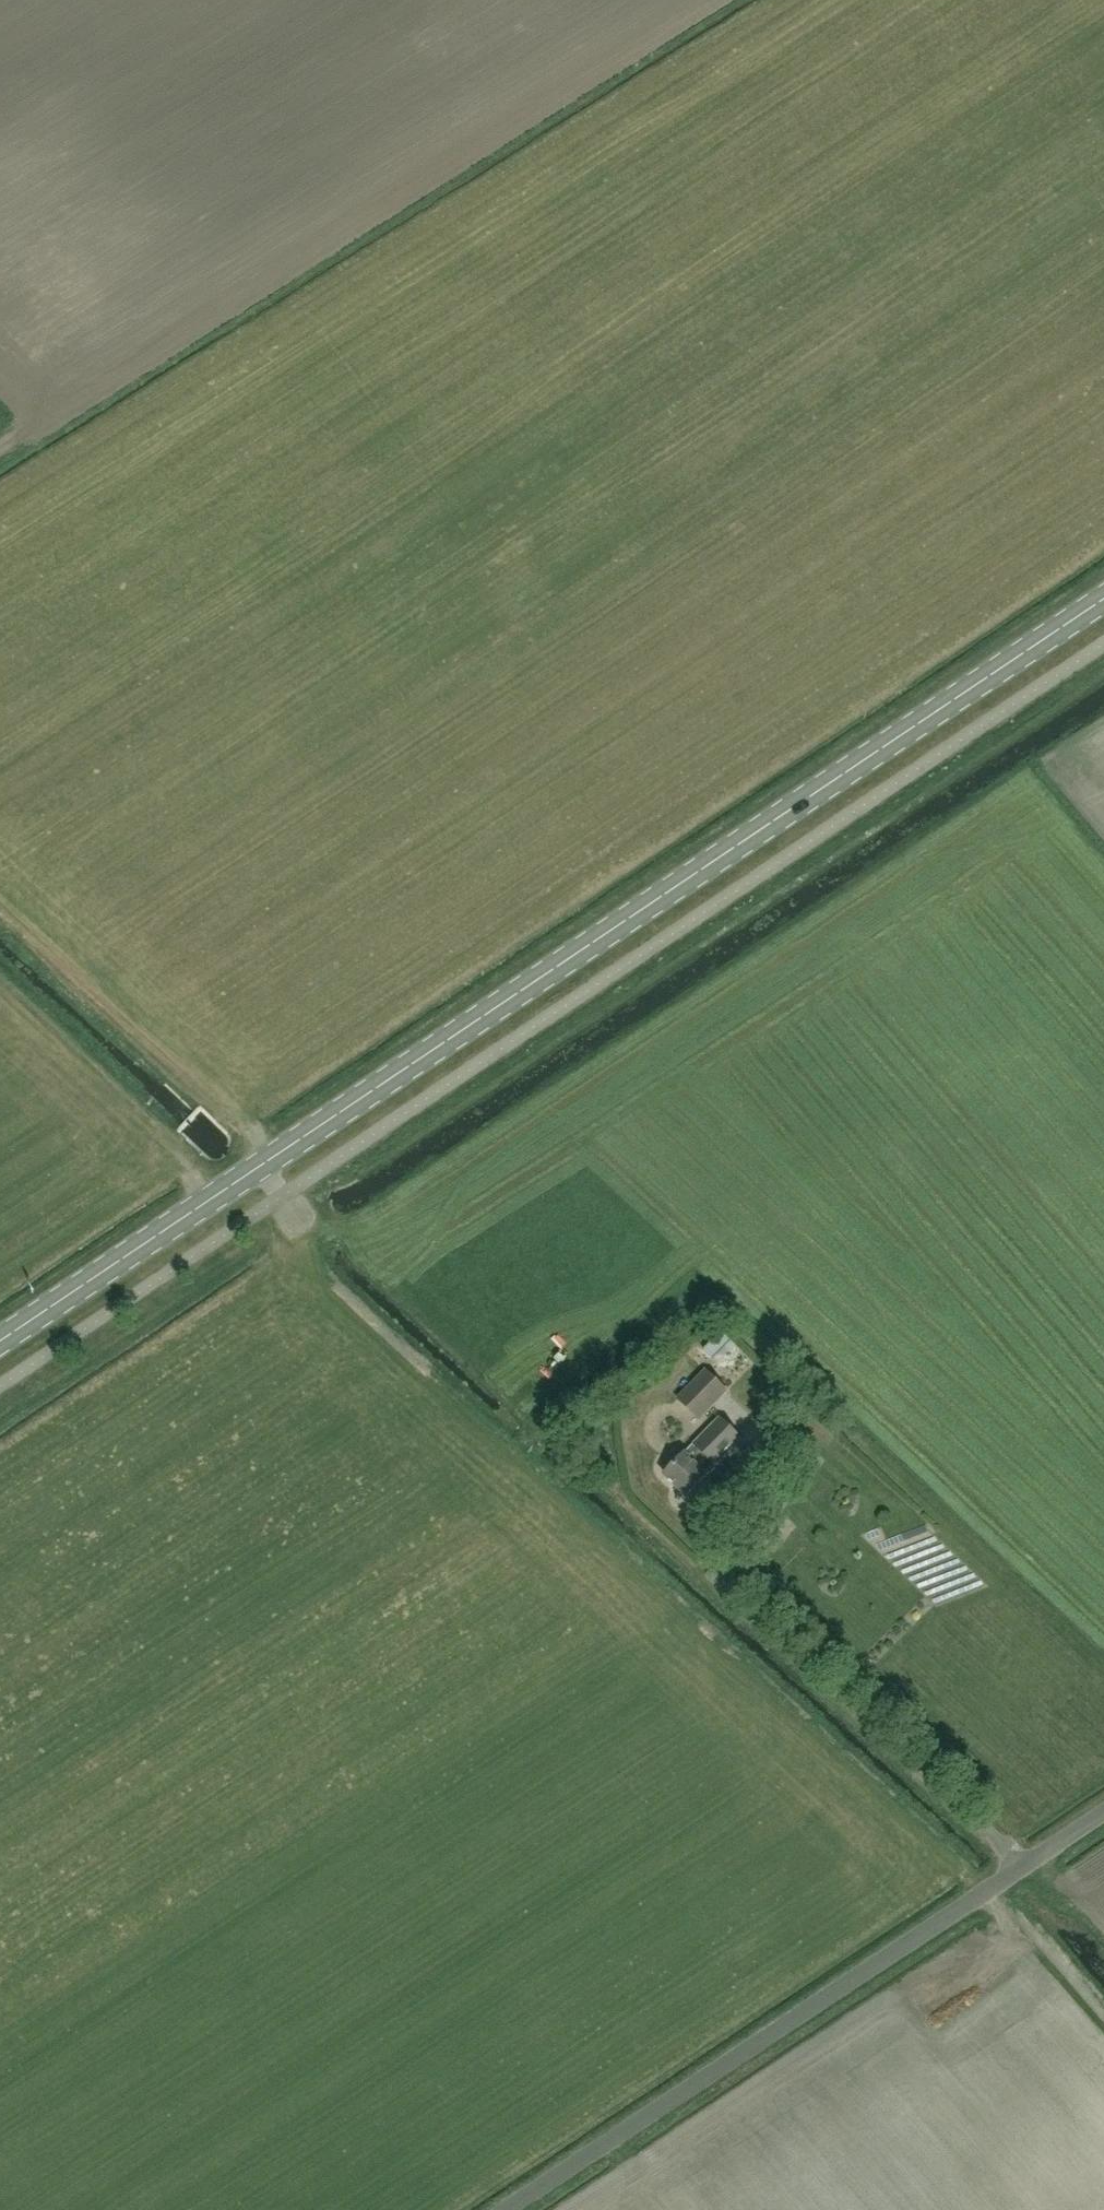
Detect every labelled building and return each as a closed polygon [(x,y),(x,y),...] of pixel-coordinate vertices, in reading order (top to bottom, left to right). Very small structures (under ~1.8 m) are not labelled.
[(705,1373),(678,1401),(700,1422),(727,1394),(705,1373)] [(719,1420),(665,1477),(687,1498),(706,1477),(705,1476),(714,1466),(716,1468),(741,1441),(719,1420)]
